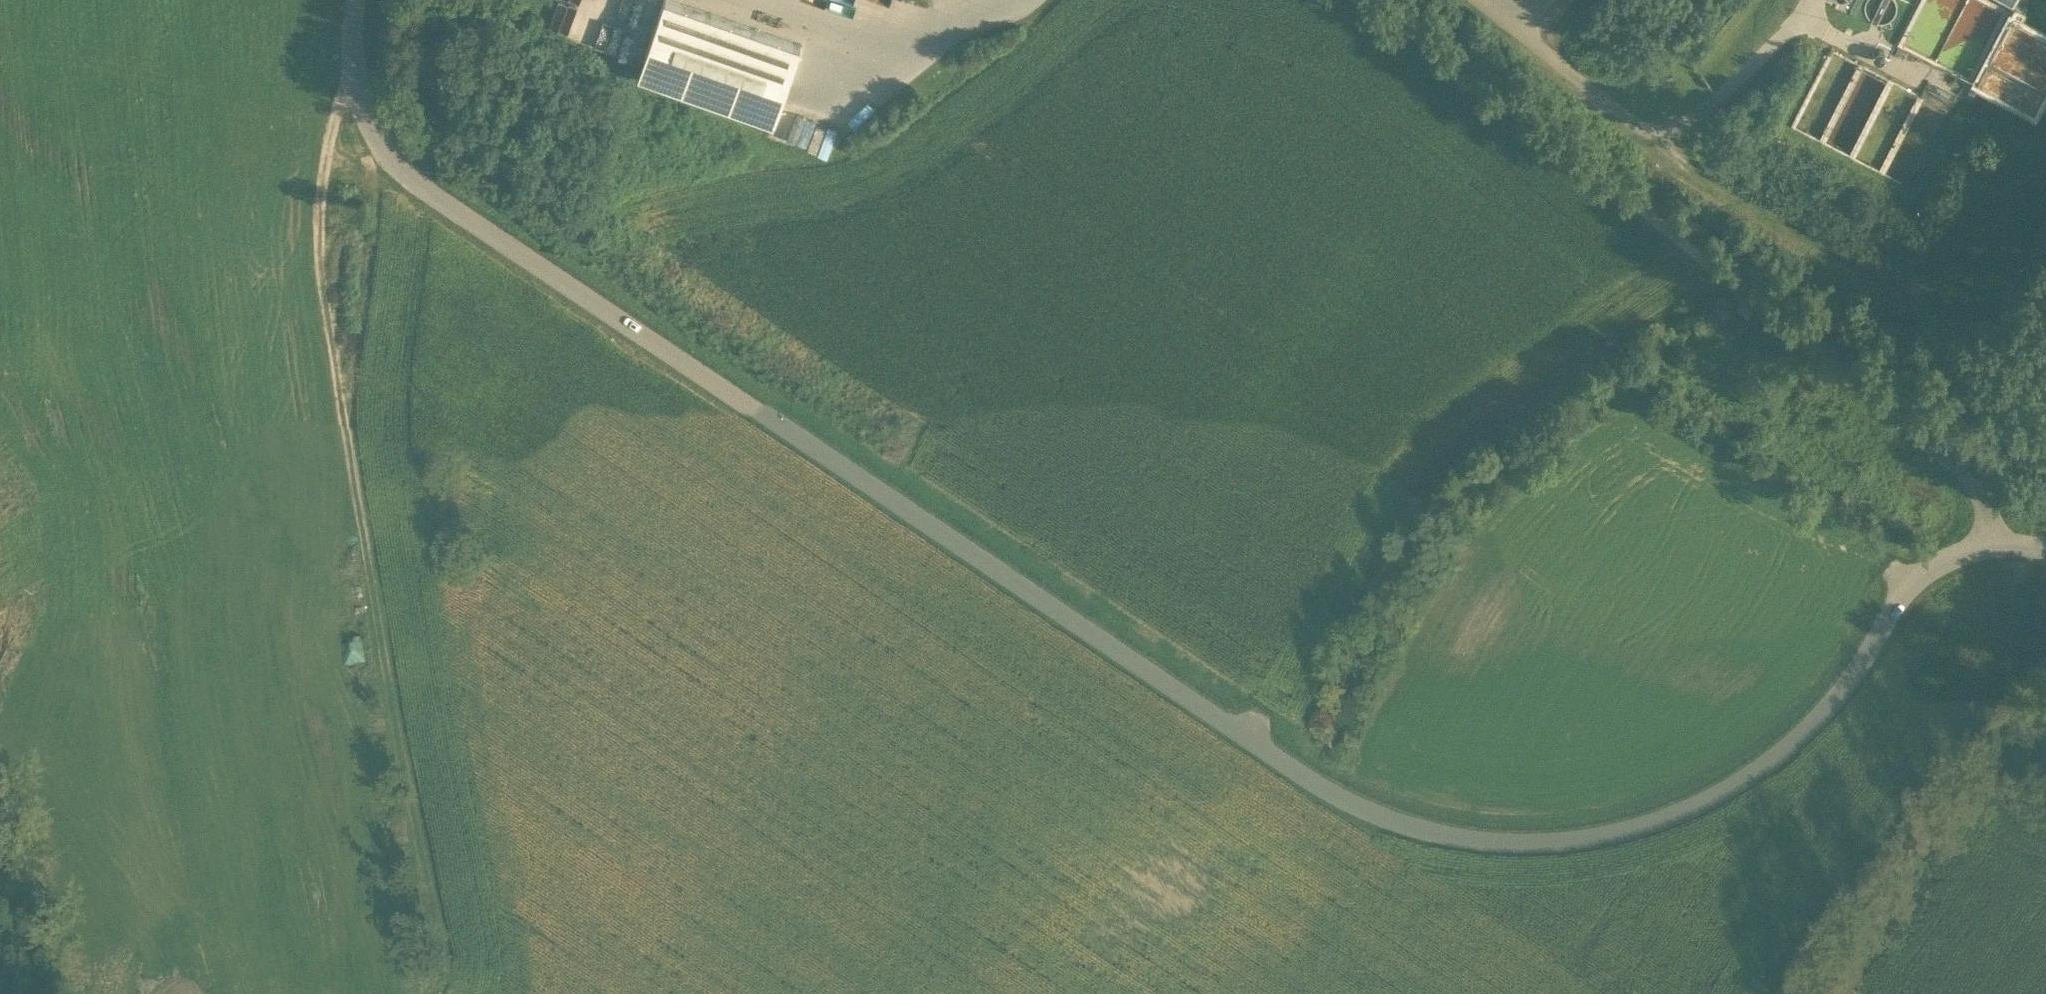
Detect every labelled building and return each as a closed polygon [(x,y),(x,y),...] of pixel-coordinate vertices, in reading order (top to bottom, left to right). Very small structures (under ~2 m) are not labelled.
[(583,17),(583,0),(564,0),(564,16),(583,17)] [(801,46),(671,0),(664,0),(639,73),(774,121),(801,46)] [(1045,0),(1029,0),(1028,1),(1035,9),(1045,0)] [(856,127),(873,109),(857,94),(839,112),(856,127)]
